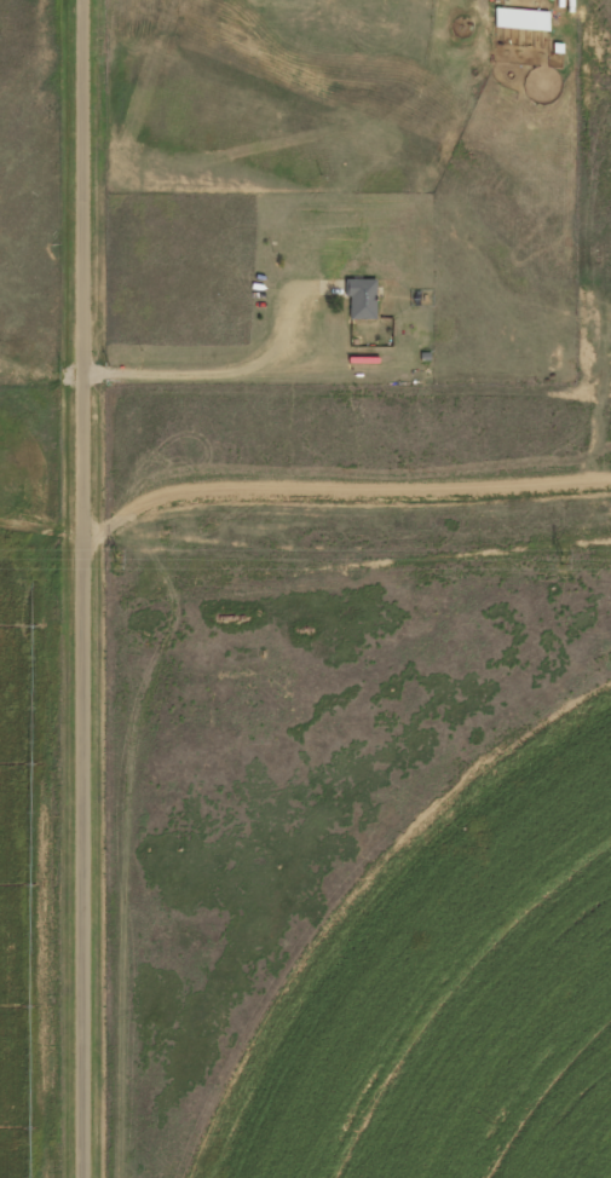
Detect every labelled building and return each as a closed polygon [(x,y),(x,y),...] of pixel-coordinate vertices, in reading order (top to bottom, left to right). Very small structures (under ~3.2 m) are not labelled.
[(377,278),(349,278),(349,318),(376,318),(377,278)]
